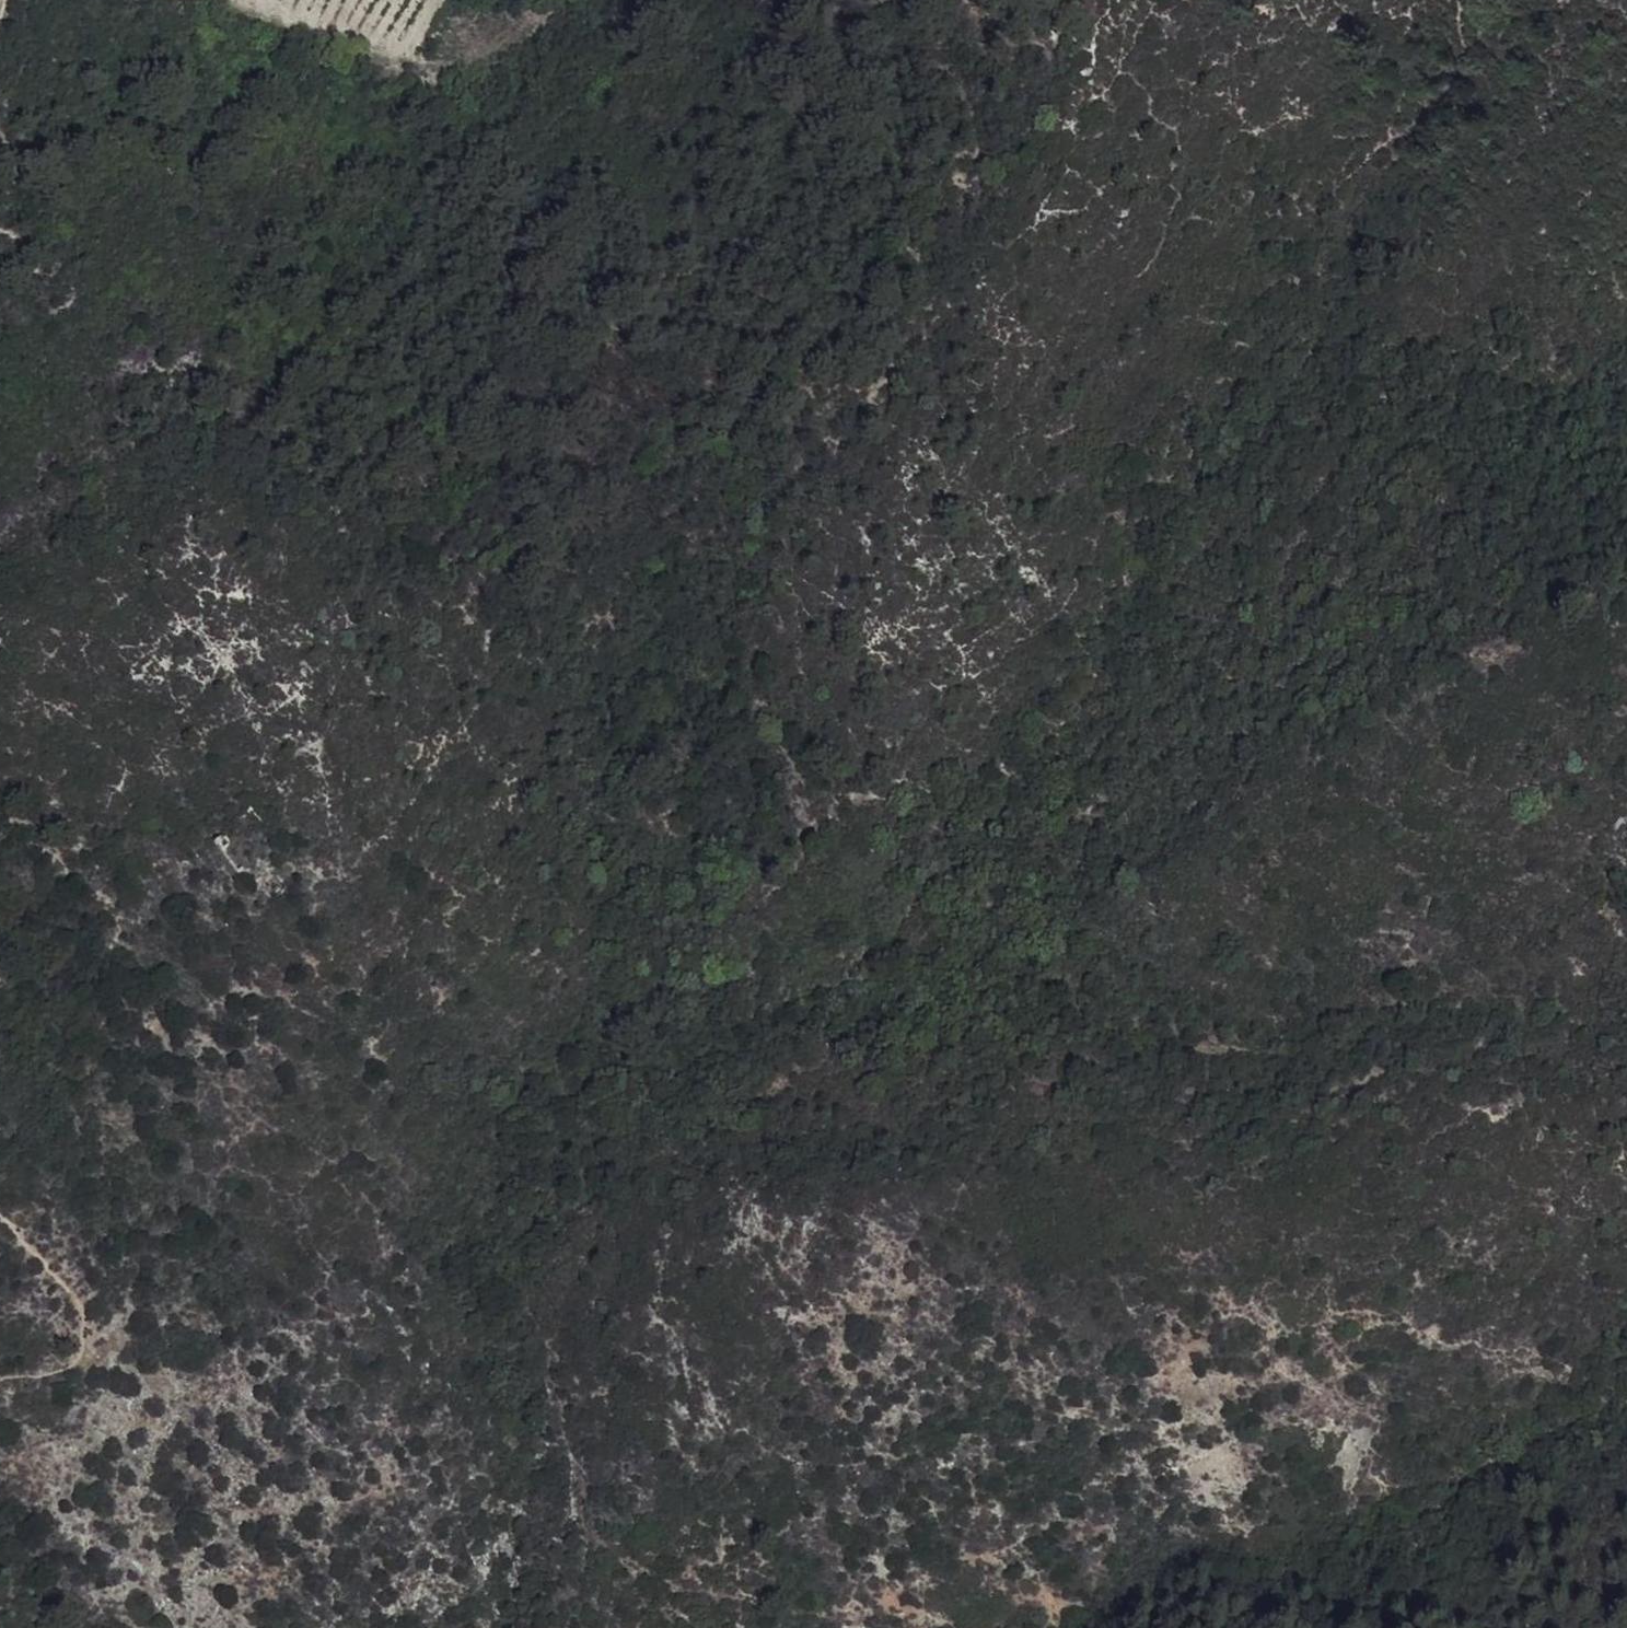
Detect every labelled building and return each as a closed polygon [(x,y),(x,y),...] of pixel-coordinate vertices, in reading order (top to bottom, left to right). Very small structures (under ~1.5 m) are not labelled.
[(370,1311),(366,1320),(377,1327),(383,1317),(370,1311)]
